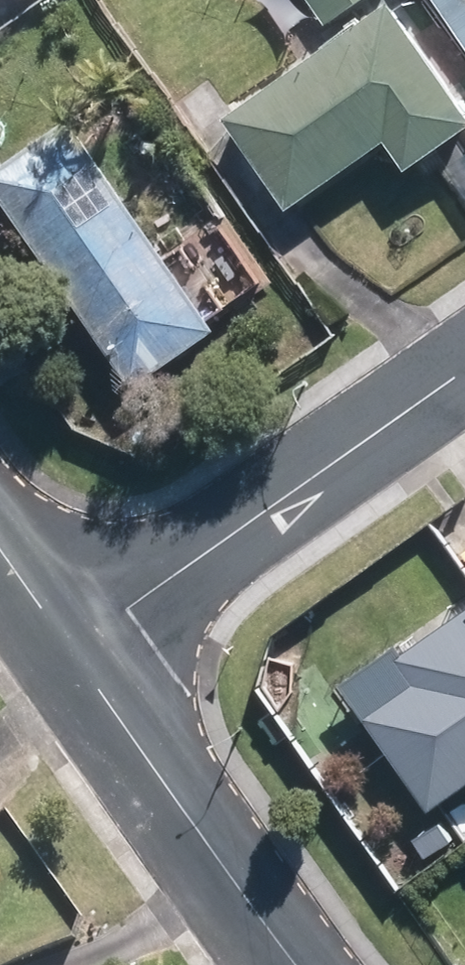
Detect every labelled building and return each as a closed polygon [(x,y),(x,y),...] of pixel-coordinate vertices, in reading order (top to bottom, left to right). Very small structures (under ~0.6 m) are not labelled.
[(323,20),(352,0),(309,0),(323,20)] [(464,42),(464,0),(436,0),(464,42)] [(455,122),(385,21),(230,127),(283,204),(382,136),(399,160),(455,122)] [(65,141),(0,186),(0,192),(131,380),(199,333),(65,141)] [(372,720),(427,800),(464,774),(464,616),(406,656),(425,684),(372,720)]
